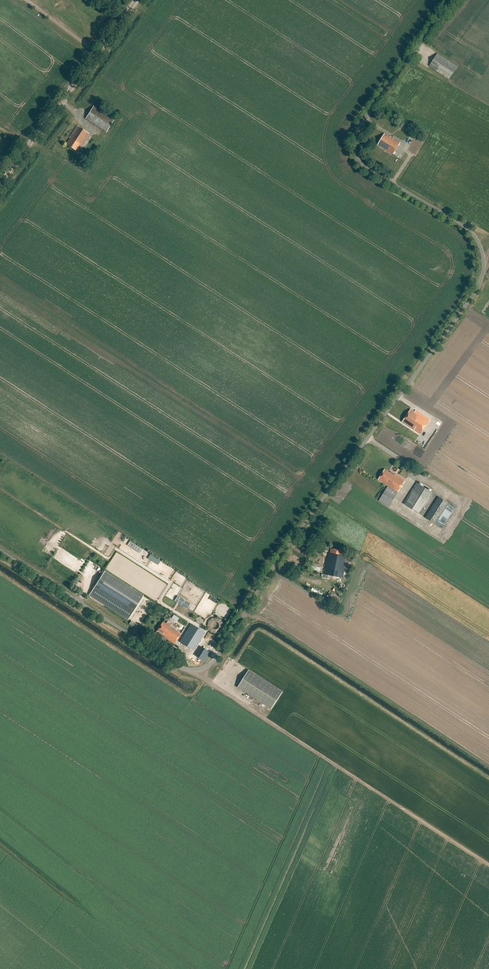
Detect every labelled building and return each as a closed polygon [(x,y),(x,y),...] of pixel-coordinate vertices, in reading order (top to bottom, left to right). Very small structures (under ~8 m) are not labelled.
[(457,66),(438,53),(429,66),(449,79),(457,66)] [(115,119),(94,106),(85,119),(106,132),(115,119)] [(69,138),(70,138),(66,144),(75,150),(78,146),(80,147),(88,134),(77,126),(69,138)] [(386,150),(393,154),(400,142),(394,138),(390,136),(390,137),(385,134),(378,145),(386,150),(386,151),(386,150)] [(414,140),(408,150),(415,154),(421,145),(414,140)] [(411,410),(403,422),(420,434),(430,420),(416,411),(415,413),(411,410)] [(388,486),(379,501),(388,507),(398,491),(404,481),(390,472),(390,474),(384,470),(378,480),(388,486)] [(417,482),(403,504),(421,515),(434,493),(417,482)] [(438,496),(425,517),(436,524),(449,503),(438,496)] [(342,577),(345,559),(344,559),(345,557),(342,556),(343,551),(331,549),(330,554),(327,553),(323,574),(322,574),(321,577),(327,578),(327,575),(342,577)] [(128,619),(143,596),(105,571),(90,594),(128,619)] [(174,601),(188,609),(191,604),(178,596),(174,601)] [(171,627),(172,625),(168,622),(166,624),(163,622),(156,632),(174,644),(181,634),(171,627)] [(189,628),(179,642),(192,650),(203,634),(193,628),(192,630),(189,628)] [(198,657),(207,660),(211,650),(203,646),(198,657)] [(249,670),(238,687),(272,709),(283,692),(249,670)]
